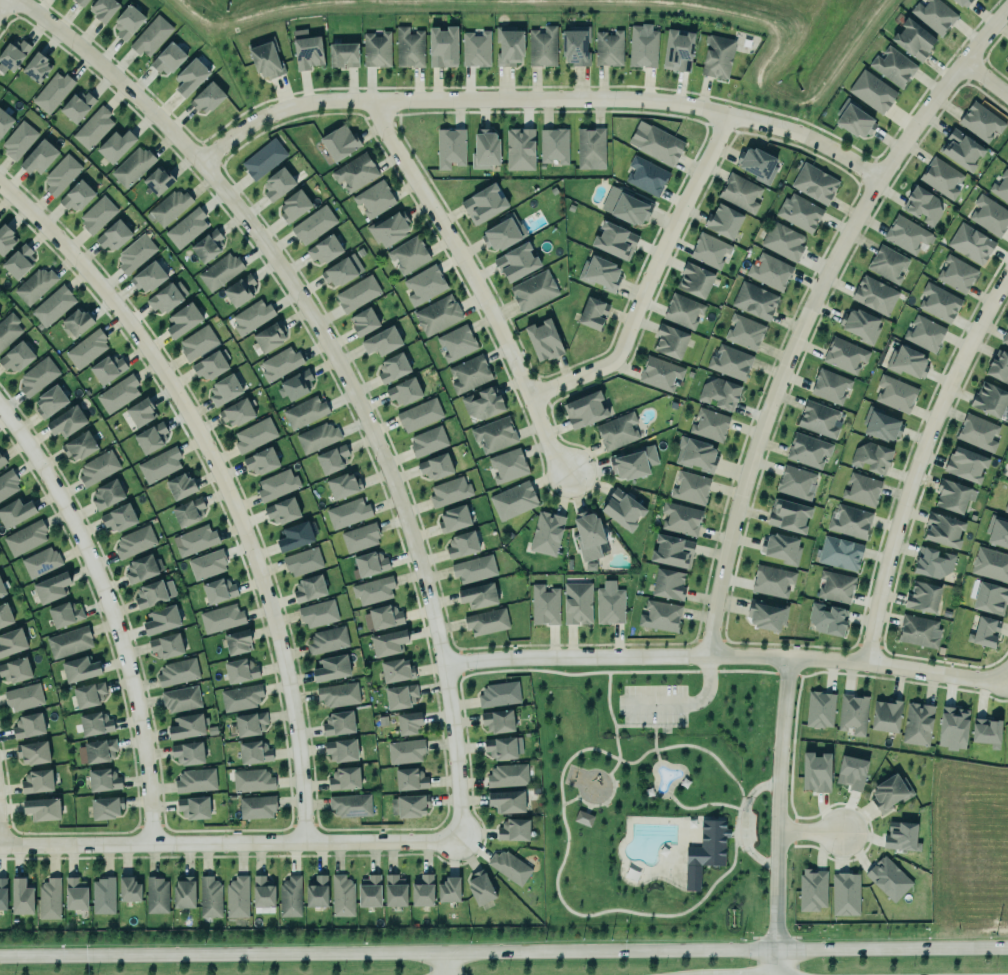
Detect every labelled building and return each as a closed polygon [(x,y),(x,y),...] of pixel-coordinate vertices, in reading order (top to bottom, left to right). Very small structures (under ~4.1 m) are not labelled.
[(118,5),(112,0),(94,0),(86,9),(93,14),(91,16),(102,24),(118,5)] [(925,1),(924,0),(937,0),(956,16),(939,37),(907,11),(915,1),(921,6),(925,1)] [(961,9),(969,0),(950,0),(961,9)] [(146,18),(130,5),(109,28),(125,42),(146,18)] [(145,59),(174,29),(158,15),(130,45),(145,59)] [(919,62),(928,50),(927,49),(934,40),(904,17),(898,25),(902,27),(896,35),(894,33),(889,39),(919,62)] [(656,68),(658,31),(651,31),(651,24),(641,23),(641,26),(630,25),(628,66),(640,67),(641,66),(643,66),(643,67),(656,68)] [(527,65),(555,65),(555,24),(543,25),(543,31),(538,31),(538,28),(526,28),(527,65)] [(394,26),(395,67),(407,66),(407,65),(410,65),(410,67),(423,67),(422,29),(412,29),(412,32),(407,32),(407,26),(394,26)] [(427,27),(428,67),(455,67),(456,64),(455,26),(444,26),(444,31),(436,30),(436,27),(427,27)] [(494,66),(494,52),(498,52),(498,42),(494,42),(494,26),(514,26),(514,30),(522,30),(522,56),(518,56),(518,62),(512,62),(512,66),(494,66)] [(587,65),(588,51),(584,51),(584,42),(588,41),(588,26),(584,26),(584,30),(560,31),(560,56),(563,56),(563,62),(569,62),(569,66),(587,65)] [(665,28),(660,68),(687,72),(692,33),(684,32),(683,35),(675,34),(675,30),(665,28)] [(461,32),(461,66),(489,66),(488,30),(480,30),(479,35),(471,35),(471,31),(461,32)] [(594,32),(594,65),(621,65),(621,30),(612,30),(612,35),(604,35),(604,31),(594,32)] [(361,31),(373,31),(373,35),(383,35),(383,31),(390,31),(390,67),(361,67),(361,31)] [(704,34),(732,40),(723,80),(696,74),(704,34)] [(246,49),(245,44),(271,35),(276,51),(273,52),(277,63),(280,62),(284,72),(266,79),(265,76),(262,77),(259,76),(258,72),(254,73),(246,49)] [(291,39),(318,35),(322,64),(312,65),(312,64),(308,65),(309,69),(295,71),(291,39)] [(0,50),(0,64),(11,72),(24,55),(30,46),(20,39),(17,43),(14,40),(12,40),(9,44),(6,42),(0,50)] [(169,41),(147,64),(156,72),(160,69),(164,73),(167,70),(169,73),(185,56),(169,41)] [(327,44),(356,43),(356,67),(328,67),(327,44)] [(864,65),(872,54),(879,59),(883,52),(879,49),(883,44),(914,68),(897,90),(864,65)] [(36,48),(20,68),(38,82),(50,67),(41,60),(45,54),(36,48)] [(179,84),(174,90),(184,99),(210,72),(194,57),(174,79),(179,84)] [(859,68),(894,92),(877,116),(843,91),(859,68)] [(64,73),(74,81),(46,114),(30,101),(54,71),(60,76),(64,73)] [(187,102),(209,80),(225,96),(209,112),(206,109),(203,113),(198,108),(195,111),(187,102)] [(59,111),(75,125),(96,101),(86,92),(80,98),(75,93),(59,111)] [(957,123),(989,145),(1005,123),(972,100),(957,123)] [(846,102),(872,119),(871,122),(875,124),(867,135),(864,133),(862,136),(859,136),(855,135),(854,137),(833,122),(846,102)] [(88,151),(115,121),(99,106),(72,137),(88,151)] [(14,120),(0,109),(0,139),(14,120)] [(39,134),(22,120),(0,147),(0,148),(16,161),(39,134)] [(685,144),(640,120),(627,144),(672,168),(685,144)] [(318,139),(333,163),(363,145),(355,131),(351,133),(344,122),(327,132),(318,139)] [(951,127),(984,150),(979,157),(976,155),(971,162),(974,165),(969,173),(936,149),(951,127)] [(114,129),(94,148),(110,164),(137,137),(128,128),(121,135),(114,129)] [(475,128),(488,128),(488,133),(492,133),(495,135),(495,139),(497,139),(498,165),(490,165),(490,169),(470,169),(469,153),(473,153),(473,133),(475,133),(475,128)] [(519,129),(532,129),(532,170),(505,170),(505,130),(508,130),(508,128),(516,128),(516,133),(519,133),(519,129)] [(539,129),(553,129),(553,128),(566,128),(566,164),(558,164),(558,159),(549,159),(549,163),(539,163),(539,129)] [(575,128),(603,128),(603,169),(576,169),(575,128)] [(464,129),(437,130),(438,170),(450,170),(450,165),(465,165),(464,129)] [(252,181),(286,154),(272,137),(239,163),(245,170),(244,171),(252,181)] [(37,174),(57,152),(41,138),(18,165),(27,174),(31,169),(37,174)] [(108,173),(123,189),(155,158),(146,149),(144,151),(142,148),(140,150),(136,146),(108,173)] [(769,184),(779,160),(745,146),(735,170),(769,184)] [(56,197),(82,167),(66,153),(40,182),(56,197)] [(342,181),(347,192),(379,178),(368,153),(330,171),(336,184),(342,181)] [(668,173),(663,184),(661,182),(659,185),(661,186),(656,197),(623,180),(627,173),(630,174),(633,168),(626,165),(632,154),(668,173)] [(951,201),(958,190),(951,186),(955,181),(957,183),(962,175),(932,155),(926,164),(928,165),(925,169),(924,168),(917,178),(951,201)] [(788,185),(802,161),(837,180),(836,183),(837,184),(833,192),(830,190),(829,192),(831,193),(825,203),(825,204),(824,206),(788,185)] [(269,202),(277,196),(277,197),(294,183),(281,166),(263,180),(265,182),(263,184),(263,186),(265,190),(262,193),(269,202)] [(155,197),(173,180),(164,170),(162,172),(160,170),(159,171),(155,167),(140,181),(155,197)] [(1003,168),(1007,172),(1007,205),(986,189),(991,182),(995,185),(1000,178),(997,177),(1003,168)] [(755,213),(759,204),(757,204),(763,187),(729,173),(719,199),(755,213)] [(59,200),(74,215),(95,194),(81,179),(59,200)] [(369,220),(396,202),(381,179),(352,198),(357,206),(359,204),(369,220)] [(912,181),(901,195),(906,198),(900,207),(912,216),(916,210),(923,216),(918,220),(928,228),(945,205),(912,181)] [(507,206),(502,197),(498,199),(494,192),(497,190),(492,182),(459,202),(472,226),(474,224),(475,225),(507,206)] [(600,210),(642,229),(652,206),(610,187),(600,210)] [(280,202),(298,188),(310,205),(285,224),(282,219),(278,214),(281,212),(280,210),(279,206),(282,204),(280,202)] [(148,213),(162,228),(193,201),(184,191),(179,196),(174,189),(148,213)] [(790,192),(822,210),(816,221),(814,220),(813,222),(815,223),(809,234),(773,214),(779,202),(780,203),(783,197),(786,199),(790,192)] [(978,192),(1007,211),(1007,222),(1006,225),(1004,224),(1003,226),(1004,227),(997,238),(967,218),(972,210),(975,212),(978,207),(971,203),(978,192)] [(118,211),(103,195),(77,220),(92,235),(118,211)] [(289,228),(296,239),(297,238),(302,245),(336,221),(323,203),(289,228)] [(743,214),(714,203),(705,229),(733,240),(743,214)] [(177,250),(210,225),(197,208),(164,232),(177,250)] [(368,228),(381,250),(412,231),(400,209),(368,228)] [(526,236),(515,214),(480,232),(491,254),(526,236)] [(920,242),(930,246),(935,234),(894,215),(883,240),(915,255),(920,242)] [(132,234),(118,219),(96,239),(110,254),(132,234)] [(600,219),(637,236),(625,261),(588,244),(593,235),(596,236),(600,229),(597,228),(600,219)] [(771,220),(801,235),(802,239),(800,241),(797,243),(796,243),(802,246),(794,262),(758,244),(771,220)] [(996,243),(960,222),(947,246),(982,266),(996,243)] [(2,257),(19,239),(3,224),(0,227),(0,255),(2,257)] [(227,248),(215,230),(190,245),(201,264),(227,248)] [(117,253),(142,232),(156,249),(124,275),(116,265),(119,263),(117,260),(117,257),(118,255),(117,253)] [(304,250),(330,233),(342,251),(324,263),(324,262),(323,263),(321,261),(318,263),(314,258),(311,261),(304,250)] [(696,233),(687,255),(715,267),(724,245),(696,233)] [(394,260),(401,275),(430,261),(418,236),(385,251),(390,262),(394,260)] [(0,266),(24,241),(34,252),(31,256),(36,261),(16,282),(0,266)] [(492,259),(526,241),(530,250),(527,252),(531,258),(535,256),(540,266),(506,284),(503,276),(499,270),(495,266),(492,259)] [(865,268),(880,242),(912,260),(898,287),(865,268)] [(758,251),(792,267),(787,280),(784,279),(783,283),(780,285),(783,286),(780,292),(743,274),(748,263),(755,266),(757,261),(754,259),(758,251)] [(235,256),(243,267),(209,292),(196,274),(226,252),(230,256),(232,255),(234,257),(235,256)] [(330,289),(363,273),(355,254),(321,270),(330,289)] [(611,293),(614,288),(619,277),(615,275),(617,271),(616,269),(612,267),(613,265),(590,255),(587,261),(583,260),(575,278),(590,284),(591,282),(600,285),(599,288),(611,293)] [(936,281),(966,294),(978,269),(947,255),(936,281)] [(681,258),(713,271),(701,298),(675,287),(680,274),(675,272),(681,258)] [(167,277),(154,260),(130,279),(144,296),(167,277)] [(432,263),(446,287),(411,306),(406,296),(412,293),(409,287),(405,289),(401,281),(432,263)] [(12,290),(27,306),(58,277),(48,268),(37,268),(12,290)] [(508,288),(512,295),(513,295),(514,296),(512,297),(519,312),(557,293),(550,278),(548,278),(549,276),(545,269),(508,288)] [(247,272),(221,291),(232,308),(250,296),(249,294),(252,291),(253,288),(250,285),(254,283),(250,278),(247,272)] [(333,294),(369,273),(380,292),(343,314),(337,303),(338,302),(333,294)] [(862,274),(861,276),(860,276),(849,297),(885,316),(897,292),(862,274)] [(729,304),(740,279),(777,296),(775,298),(777,299),(773,307),(770,306),(770,307),(772,309),(766,321),(729,304)] [(145,299),(171,280),(173,283),(178,280),(189,293),(165,313),(163,311),(160,314),(156,310),(153,312),(148,305),(145,299)] [(925,280),(961,299),(956,308),(954,307),(952,312),(954,313),(948,324),(916,306),(920,298),(923,300),(926,294),(919,291),(925,280)] [(30,312),(63,282),(69,288),(73,300),(44,327),(30,312)] [(670,291),(704,305),(700,314),(695,312),(692,319),(696,321),(692,330),(661,317),(667,304),(665,303),(670,291)] [(411,312),(448,293),(452,301),(451,302),(451,303),(454,301),(460,312),(459,313),(461,318),(424,337),(411,312)] [(586,296),(607,305),(603,317),(597,315),(596,317),(602,319),(597,331),(575,322),(586,296)] [(240,338),(277,314),(269,302),(265,304),(260,297),(231,316),(236,325),(233,327),(240,338)] [(165,318),(189,301),(201,319),(171,340),(168,335),(164,329),(172,323),(170,319),(167,320),(165,318)] [(60,318),(77,305),(80,310),(83,307),(85,309),(88,307),(96,320),(74,336),(60,318)] [(872,344),(882,321),(848,306),(838,329),(872,344)] [(349,317),(357,337),(379,328),(371,308),(349,317)] [(26,327),(0,351),(0,318),(9,310),(26,327)] [(731,312),(764,325),(753,351),(722,338),(727,328),(730,329),(733,322),(728,320),(731,312)] [(914,313),(944,328),(937,342),(939,342),(933,354),(901,337),(905,329),(910,331),(913,324),(909,322),(914,313)] [(521,327),(531,324),(532,328),(540,324),(539,321),(547,317),(562,353),(545,360),(544,358),(535,362),(521,327)] [(288,340),(278,321),(252,336),(262,354),(288,340)] [(657,322),(687,334),(677,361),(651,350),(656,338),(652,336),(657,322)] [(97,323),(107,336),(100,341),(105,347),(76,370),(64,355),(65,349),(97,323)] [(178,341),(205,323),(217,341),(186,362),(183,356),(179,351),(181,350),(179,347),(181,345),(178,341)] [(444,363),(476,348),(474,344),(475,344),(472,337),(470,337),(469,335),(470,335),(464,323),(433,337),(438,348),(442,346),(445,353),(441,355),(444,363)] [(359,342),(393,324),(403,344),(379,358),(375,351),(366,356),(362,349),(359,342)] [(999,341),(1007,324),(1007,346),(999,341)] [(831,335),(832,335),(832,336),(868,351),(864,363),(857,359),(854,365),(857,367),(854,375),(820,360),(825,348),(827,349),(828,347),(826,346),(827,345),(831,335)] [(1,362),(0,362),(0,357),(4,354),(4,351),(22,336),(36,353),(19,368),(13,360),(2,369),(1,362)] [(754,357),(720,344),(715,357),(710,355),(706,367),(744,382),(754,357)] [(898,344),(921,354),(920,357),(923,358),(925,362),(923,364),(927,366),(922,378),(918,376),(917,379),(899,371),(898,374),(883,367),(891,348),(895,350),(898,344)] [(265,383),(303,362),(296,351),(292,353),(288,345),(258,362),(263,370),(259,372),(265,383)] [(189,366),(195,377),(199,375),(201,378),(206,377),(207,379),(227,368),(222,360),(227,357),(222,348),(217,351),(216,349),(189,366)] [(996,349),(1007,355),(1007,384),(984,374),(988,365),(987,365),(990,358),(992,359),(996,349)] [(379,362),(400,351),(409,371),(390,381),(389,380),(381,384),(378,379),(376,373),(379,371),(378,368),(378,365),(381,364),(379,362)] [(127,370),(114,352),(89,368),(101,386),(127,370)] [(19,374),(46,354),(60,374),(26,399),(18,388),(22,385),(20,379),(19,374)] [(449,368),(455,382),(450,384),(455,396),(492,379),(481,354),(449,368)] [(671,393),(676,379),(681,381),(685,369),(647,355),(638,381),(671,393)] [(814,368),(846,380),(836,407),(804,394),(814,368)] [(289,400),(315,389),(308,370),(274,385),(280,398),(286,395),(289,400)] [(94,394),(130,371),(138,383),(135,387),(139,393),(107,414),(94,394)] [(879,372),(917,388),(906,415),(873,400),(876,391),(879,393),(882,387),(875,384),(879,372)] [(241,392),(213,407),(207,396),(211,394),(208,389),(212,387),(211,384),(230,373),(241,392)] [(733,412),(741,387),(705,376),(697,401),(711,405),(711,406),(733,412)] [(394,407),(422,397),(415,378),(387,388),(394,407)] [(36,394),(56,380),(69,398),(47,414),(36,398),(38,396),(36,394)] [(981,381),(975,393),(974,392),(968,404),(997,418),(1007,394),(981,381)] [(455,398),(489,384),(500,410),(475,420),(470,416),(463,415),(455,398)] [(607,418),(602,400),(600,392),(563,403),(570,429),(607,418)] [(290,430),(329,411),(323,399),(319,401),(316,393),(280,411),(290,430)] [(123,409),(145,396),(152,408),(151,409),(155,415),(135,428),(123,409)] [(219,411),(228,430),(255,416),(246,398),(219,411)] [(396,414),(404,433),(444,417),(436,398),(396,414)] [(803,400),(833,409),(829,423),(836,427),(831,441),(794,426),(803,400)] [(52,436),(59,432),(62,437),(87,425),(78,406),(45,422),(52,436)] [(697,406),(729,416),(718,442),(687,431),(690,422),(693,423),(696,415),(694,414),(697,406)] [(593,425),(634,409),(639,423),(635,426),(641,439),(604,453),(593,425)] [(893,444),(902,421),(869,409),(860,432),(893,444)] [(999,424),(965,414),(957,441),(994,452),(997,442),(994,441),(999,424)] [(232,432),(267,415),(276,435),(238,455),(232,443),(237,441),(232,432)] [(518,442),(508,416),(470,430),(474,443),(479,441),(484,454),(518,442)] [(132,432),(151,421),(153,425),(161,420),(165,423),(166,430),(159,434),(164,442),(143,453),(132,432)] [(294,434),(323,421),(325,424),(326,423),(329,424),(331,428),(335,426),(340,438),(302,455),(294,434)] [(416,458),(448,445),(441,425),(408,438),(416,458)] [(72,464),(98,449),(88,430),(61,445),(72,464)] [(791,434),(825,443),(819,469),(781,459),(784,447),(788,445),(791,434)] [(714,474),(719,457),(714,455),(716,447),(681,436),(673,463),(714,474)] [(940,471),(979,485),(992,456),(954,440),(947,452),(940,471)] [(865,470),(867,464),(861,462),(859,468),(847,463),(853,448),(866,441),(892,450),(889,459),(887,465),(886,465),(882,476),(865,470)] [(136,464),(175,444),(178,449),(179,456),(176,458),(180,466),(146,484),(136,464)] [(315,456),(324,476),(345,467),(342,459),(350,456),(344,444),(315,456)] [(606,455),(651,444),(656,463),(645,466),(647,474),(623,480),(622,477),(618,478),(615,477),(614,473),(611,474),(606,455)] [(241,459),(269,446),(278,465),(257,475),(256,472),(253,472),(251,471),(249,468),(246,470),(241,459)] [(486,458),(517,446),(522,459),(521,460),(521,461),(523,461),(527,472),(493,484),(490,476),(496,474),(493,466),(489,468),(486,458)] [(121,468),(110,449),(79,467),(83,474),(78,477),(85,488),(121,468)] [(415,462),(446,451),(454,472),(433,481),(421,478),(415,462)] [(808,501),(811,493),(812,484),(815,474),(783,464),(778,479),(777,478),(775,487),(774,490),(808,501)] [(18,488),(0,499),(0,472),(10,466),(17,477),(14,482),(18,488)] [(257,482),(287,469),(290,476),(295,474),(300,486),(260,504),(254,491),(260,489),(257,482)] [(676,469),(708,479),(704,493),(706,494),(702,506),(667,496),(670,487),(675,489),(677,481),(674,480),(676,469)] [(334,501),(362,490),(354,470),(326,482),(334,501)] [(882,482),(850,472),(845,488),(844,487),(840,498),(874,508),(882,482)] [(163,482),(181,473),(184,478),(187,477),(188,479),(190,478),(196,490),(173,501),(163,482)] [(430,485),(460,473),(464,483),(467,482),(471,494),(432,508),(428,496),(433,494),(430,485)] [(93,487),(113,477),(123,497),(104,507),(104,506),(95,511),(90,500),(94,498),(91,492),(94,490),(93,487)] [(525,479),(536,502),(534,502),(535,505),(498,522),(487,496),(525,479)] [(962,515),(967,500),(973,502),(977,490),(940,479),(935,493),(938,494),(934,506),(962,515)] [(647,511),(616,488),(599,510),(630,533),(647,511)] [(268,520),(275,518),(278,525),(301,517),(293,496),(263,508),(268,520)] [(6,525),(0,515),(0,506),(16,497),(20,504),(30,498),(34,501),(36,509),(6,525)] [(179,528),(207,516),(199,497),(171,509),(179,528)] [(332,531),(373,516),(368,503),(364,505),(361,497),(325,511),(332,531)] [(772,497),(764,524),(803,535),(805,527),(801,526),(804,518),(808,519),(811,508),(772,497)] [(657,528),(695,537),(702,508),(663,499),(659,512),(665,514),(664,519),(660,518),(657,528)] [(443,507),(463,500),(471,521),(446,529),(445,531),(441,532),(437,521),(442,519),(439,512),(444,510),(443,507)] [(110,535),(137,522),(128,503),(101,516),(110,535)] [(873,513),(835,504),(828,531),(866,540),(873,513)] [(534,510),(558,515),(550,555),(526,550),(534,510)] [(569,517),(589,510),(596,518),(603,540),(594,543),(598,556),(579,562),(572,541),(576,538),(569,517)] [(965,522),(930,512),(922,539),(957,549),(965,522)] [(990,515),(1007,521),(1007,551),(981,542),(990,515)] [(2,538),(39,518),(47,527),(44,530),(48,538),(11,557),(2,538)] [(170,536),(207,520),(211,530),(215,528),(217,534),(220,541),(179,558),(170,536)] [(278,553),(313,540),(311,534),(315,532),(311,521),(306,523),(305,520),(278,530),(281,538),(274,540),(278,553)] [(340,534),(347,554),(381,543),(374,522),(340,534)] [(117,535),(113,548),(118,559),(155,544),(147,523),(117,535)] [(480,551),(474,530),(449,537),(451,546),(445,548),(449,560),(480,551)] [(813,561),(857,574),(865,545),(853,540),(852,537),(836,533),(833,534),(822,531),(818,545),(814,544),(811,554),(814,556),(813,561)] [(647,560),(687,569),(693,542),(654,533),(652,542),(656,543),(654,551),(650,550),(647,560)] [(772,533),(772,536),(768,535),(765,537),(765,539),(760,538),(757,551),(762,552),(761,556),(780,560),(779,563),(795,567),(800,547),(796,546),(797,539),(772,533)] [(918,545),(911,572),(936,579),(950,570),(955,555),(918,545)] [(19,560),(50,546),(51,550),(56,548),(63,564),(27,579),(19,560)] [(280,557),(315,546),(322,566),(291,576),(290,571),(287,572),(286,569),(284,570),(280,557)] [(978,547),(1007,555),(1007,570),(1004,583),(971,573),(978,547)] [(195,581),(228,569),(220,549),(187,561),(195,581)] [(388,570),(382,549),(353,557),(357,571),(352,572),(354,579),(388,570)] [(458,584),(495,574),(489,553),(449,564),(452,577),(456,575),(458,584)] [(160,558),(153,560),(151,555),(127,562),(129,571),(125,572),(128,584),(164,573),(160,558)] [(786,599),(788,585),(794,586),(796,572),(756,565),(751,592),(786,599)] [(683,572),(654,567),(649,595),(681,601),(683,590),(679,589),(683,572)] [(32,581),(66,568),(72,572),(70,579),(61,583),(64,590),(40,600),(32,581)] [(847,604),(815,596),(813,595),(814,591),(816,591),(817,586),(821,587),(822,579),(817,578),(819,569),(853,577),(852,587),(850,587),(847,604)] [(297,578),(290,592),(292,604),(326,594),(328,592),(321,570),(297,578)] [(390,575),(393,587),(388,589),(388,590),(389,590),(391,597),(359,606),(356,597),(352,598),(349,586),(390,575)] [(199,584),(219,577),(220,580),(225,579),(227,580),(228,584),(233,582),(238,595),(206,606),(199,584)] [(562,579),(563,625),(592,624),(591,578),(562,579)] [(176,599),(171,579),(136,587),(138,597),(134,598),(136,608),(176,599)] [(597,624),(625,624),(624,590),(616,590),(615,580),(603,581),(603,588),(596,589),(597,624)] [(912,580),(940,587),(934,614),(902,607),(905,593),(909,594),(912,580)] [(977,582),(1004,589),(997,616),(970,609),(977,582)] [(467,603),(469,610),(498,604),(493,583),(457,590),(460,604),(467,603)] [(559,589),(544,590),(544,584),(531,584),(532,625),(560,624),(559,589)] [(745,615),(749,616),(748,620),(755,622),(754,624),(779,629),(785,604),(749,596),(745,615)] [(47,604),(66,597),(72,610),(79,607),(84,615),(55,626),(47,604)] [(296,608),(331,598),(337,620),(306,628),(304,623),(301,624),(301,621),(299,621),(296,608)] [(676,632),(636,625),(637,611),(646,613),(646,608),(644,608),(645,599),(680,605),(678,616),(676,616),(676,619),(678,620),(676,632)] [(12,623),(0,627),(0,604),(4,602),(12,623)] [(198,613),(233,602),(238,611),(242,611),(246,615),(246,623),(204,634),(198,613)] [(808,603),(827,607),(828,603),(847,607),(845,618),(848,619),(844,641),(802,632),(808,603)] [(181,625),(174,604),(147,613),(150,621),(142,624),(146,637),(181,625)] [(403,623),(372,631),(371,627),(365,629),(361,614),(367,612),(366,610),(389,604),(389,607),(392,606),(394,608),(395,611),(399,610),(403,623)] [(462,616),(504,606),(509,627),(471,636),(469,627),(465,628),(462,616)] [(972,614),(999,621),(992,648),(965,641),(972,614)] [(898,642),(937,648),(941,621),(902,615),(898,642)] [(44,638),(85,624),(89,637),(88,637),(91,646),(51,659),(44,638)] [(309,656),(349,646),(344,625),(310,634),(312,641),(306,643),(309,656)] [(27,649),(20,627),(0,634),(0,658),(27,649)] [(223,635),(228,656),(253,650),(247,629),(223,635)] [(404,629),(368,637),(373,658),(398,653),(398,652),(402,651),(400,644),(407,642),(404,629)] [(148,639),(152,660),(183,655),(179,634),(148,639)] [(59,657),(87,650),(90,660),(97,659),(101,662),(104,672),(65,682),(59,657)] [(314,680),(349,672),(344,651),(320,656),(321,663),(311,666),(314,680)] [(155,675),(162,662),(192,655),(197,678),(157,688),(155,675)] [(223,660),(228,681),(247,676),(248,678),(258,676),(256,665),(252,666),(250,659),(243,655),(223,660)] [(3,675),(7,684),(32,678),(25,656),(0,664),(0,677),(3,675)] [(384,684),(414,678),(410,657),(380,663),(384,684)] [(69,683),(102,675),(106,692),(100,693),(102,699),(76,706),(69,683)] [(1,691),(4,704),(7,703),(7,706),(10,706),(11,711),(42,703),(37,682),(5,690),(4,690),(1,691)] [(520,704),(518,682),(484,685),(485,694),(478,694),(479,707),(520,704)] [(318,687),(320,708),(359,704),(357,683),(318,687)] [(220,689),(259,684),(261,694),(257,695),(258,703),(256,704),(256,707),(223,711),(220,689)] [(383,689),(415,684),(417,696),(413,696),(414,702),(409,703),(410,706),(387,710),(383,689)] [(201,707),(197,685),(161,692),(165,714),(201,707)] [(840,686),(869,690),(862,741),(833,737),(840,686)] [(804,690),(830,690),(829,726),(803,725),(804,690)] [(872,691),(901,695),(894,746),(865,742),(872,691)] [(904,697),(933,702),(926,752),(897,748),(904,697)] [(939,701),(968,705),(961,756),(932,752),(939,701)] [(76,712),(81,736),(115,730),(113,719),(108,720),(105,711),(97,706),(85,708),(76,712)] [(327,713),(352,710),(355,734),(330,737),(330,736),(322,737),(320,723),(324,722),(324,719),(326,716),(327,715),(327,713)] [(482,713),(484,734),(514,731),(512,710),(482,713)] [(233,716),(264,711),(266,723),(262,724),(262,728),(261,730),(259,731),(259,734),(257,734),(257,735),(236,737),(233,716)] [(972,711),(1002,715),(996,752),(967,748),(972,711)] [(40,712),(45,733),(13,739),(10,728),(17,727),(15,717),(40,712)] [(395,715),(397,736),(415,734),(414,729),(417,728),(417,726),(420,725),(419,712),(395,715)] [(170,741),(205,734),(201,713),(174,718),(175,726),(167,727),(170,741)] [(82,738),(106,735),(115,737),(118,752),(115,758),(85,764),(82,738)] [(481,740),(513,737),(515,759),(494,761),(494,760),(492,760),(492,758),(490,758),(488,756),(487,752),(483,752),(483,747),(481,740)] [(325,742),(328,764),(358,759),(355,738),(325,742)] [(389,764),(424,762),(423,740),(388,742),(389,764)] [(14,745),(19,765),(51,762),(47,741),(14,745)] [(272,762),(272,748),(264,749),(263,741),(239,743),(240,764),(272,762)] [(171,758),(176,757),(177,766),(204,763),(202,742),(170,745),(171,758)] [(803,749),(802,785),(808,784),(813,786),(813,790),(816,791),(819,788),(823,788),(829,791),(829,749),(820,749),(820,753),(813,753),(813,748),(803,749)] [(868,761),(841,755),(835,783),(849,786),(848,790),(861,793),(868,761)] [(86,766),(87,791),(121,789),(120,778),(112,779),(111,764),(86,766)] [(528,786),(527,764),(492,765),(492,774),(486,774),(487,788),(528,786)] [(180,770),(213,767),(215,789),(174,793),(173,787),(173,780),(177,779),(176,776),(178,773),(181,773),(180,770)] [(230,770),(264,767),(272,775),(273,788),(232,791),(230,770)] [(334,768),(357,767),(359,789),(337,790),(336,789),(327,790),(326,778),(330,778),(330,772),(332,770),(334,770),(334,768)] [(393,769),(394,791),(417,789),(426,788),(425,775),(421,776),(421,772),(419,770),(416,770),(416,767),(393,769)] [(20,794),(51,790),(48,769),(28,772),(28,774),(24,774),(22,776),(23,780),(18,781),(20,794)] [(879,814),(914,794),(906,780),(901,783),(897,774),(867,791),(879,814)] [(389,798),(395,797),(395,792),(425,791),(425,798),(427,798),(427,807),(425,807),(425,810),(420,811),(420,813),(397,814),(397,812),(389,813),(389,798)] [(524,791),(488,792),(488,807),(495,806),(495,814),(525,813),(524,791)] [(236,796),(240,819),(273,816),(276,808),(274,793),(236,796)] [(22,796),(58,794),(60,816),(34,818),(34,811),(23,811),(24,802),(22,796)] [(327,796),(328,809),(333,809),(333,813),(335,815),(338,815),(338,817),(369,815),(368,794),(327,796)] [(90,797),(117,795),(118,800),(123,799),(124,810),(118,810),(118,817),(91,818),(90,797)] [(174,799),(187,797),(187,798),(206,797),(208,819),(186,821),(186,820),(185,820),(184,817),(182,817),(180,815),(180,811),(175,811),(174,799)] [(592,816),(576,810),(572,820),(588,827),(592,816)] [(492,827),(505,827),(505,816),(526,816),(526,840),(492,840),(492,827)] [(698,820),(723,820),(724,828),(728,828),(727,837),(723,837),(723,866),(699,865),(698,891),(683,890),(684,847),(699,847),(698,820)] [(917,823),(888,822),(887,836),(883,836),(883,849),(920,850),(920,843),(916,843),(917,823)] [(488,851),(480,862),(516,887),(528,870),(503,852),(498,852),(495,855),(488,851)] [(911,881),(892,901),(863,872),(873,862),(876,865),(880,861),(878,859),(883,854),(911,881)] [(798,872),(801,872),(801,867),(808,867),(808,870),(824,870),(825,907),(809,907),(809,909),(798,909),(798,872)] [(495,898),(476,908),(466,887),(468,886),(465,881),(472,878),(470,874),(481,869),(495,898)] [(382,873),(392,873),(392,881),(405,881),(405,904),(382,904),(382,873)] [(859,874),(832,873),(831,915),(859,916),(859,874)] [(64,876),(64,906),(87,905),(86,883),(84,880),(78,881),(78,876),(71,874),(64,876)] [(91,880),(96,880),(96,876),(106,876),(106,874),(112,876),(113,912),(92,912),(91,880)] [(330,874),(343,874),(343,879),(347,879),(349,881),(349,883),(352,883),(352,916),(330,916),(330,874)] [(432,906),(431,874),(419,874),(419,878),(415,878),(413,881),(413,882),(409,882),(410,907),(432,906)] [(247,875),(234,876),(235,882),(226,883),(227,918),(248,917),(247,875)] [(253,907),(275,907),(274,882),(266,883),(265,875),(253,876),(253,907)] [(313,875),(325,875),(325,908),(304,908),(303,886),(313,886),(313,875)] [(171,877),(172,904),(195,903),(194,876),(171,877)] [(222,882),(213,882),(213,876),(200,876),(199,917),(221,918),(222,882)] [(301,917),(301,876),(288,876),(288,882),(279,882),(279,917),(301,917)] [(359,907),(380,907),(380,876),(358,877),(359,907)] [(141,902),(141,883),(133,883),(134,877),(120,877),(119,901),(141,902)] [(438,902),(460,902),(459,877),(445,877),(445,884),(437,884),(438,902)] [(25,878),(11,878),(12,914),(33,914),(33,888),(25,888),(25,878)] [(168,913),(168,878),(146,878),(146,913),(168,913)] [(60,879),(38,879),(39,920),(60,919),(60,879)]
